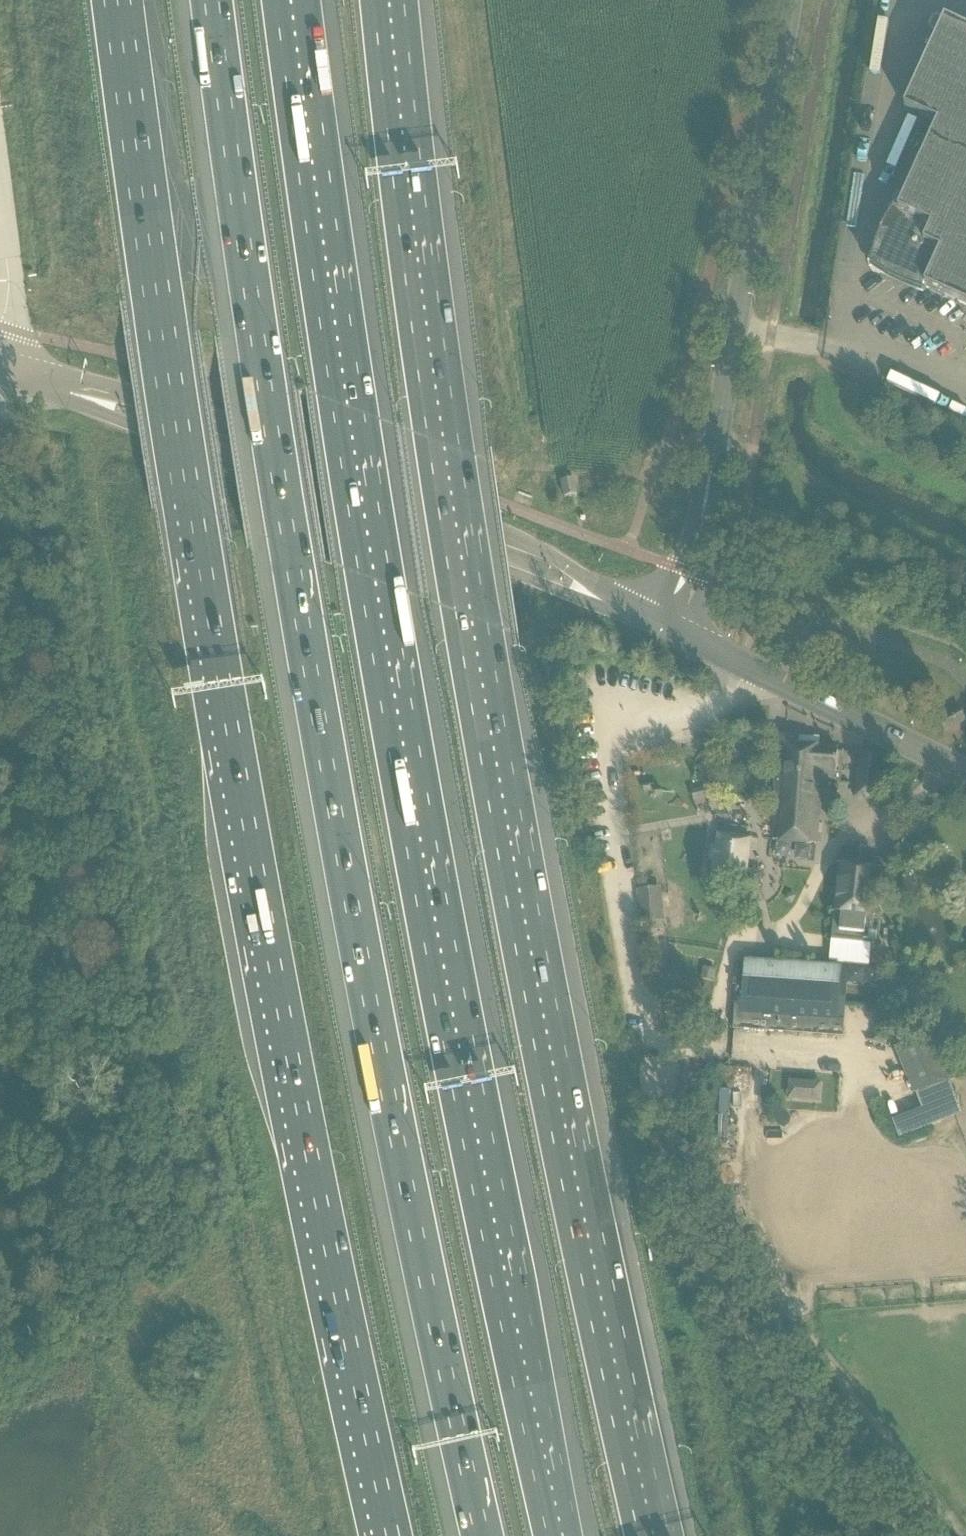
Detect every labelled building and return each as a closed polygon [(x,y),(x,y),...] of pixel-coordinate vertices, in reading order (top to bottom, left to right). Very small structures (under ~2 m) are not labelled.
[(944,21),(904,109),(937,125),(898,212),(894,210),(895,207),(893,208),(885,222),(879,236),(873,251),(869,266),(882,275),(895,282),(909,288),(923,293),(925,293),(922,291),(924,287),(965,306),(965,30),(944,21)] [(561,481),(564,497),(576,495),(573,479),(561,481)] [(936,719),(942,731),(964,720),(958,707),(936,719)] [(772,841),(792,843),(816,846),(822,780),(835,781),(837,750),(796,747),(797,737),(778,736),(772,841)] [(707,875),(743,880),(749,836),(713,831),(707,875)] [(831,942),(829,962),(868,965),(870,945),(872,945),(872,944),(871,944),(873,918),(874,918),(874,916),(873,916),(877,871),(879,871),(879,869),(836,866),(836,867),(838,867),(834,913),(832,913),(832,914),(834,914),(831,941),(830,941),(830,942),(831,942)] [(659,888),(634,890),(637,919),(638,922),(638,931),(663,928),(662,920),(659,888)] [(734,1016),(733,1029),(736,1029),(769,1031),(842,1037),(844,1021),(841,1021),(837,1021),(841,969),(738,962),(734,1016)] [(874,1031),(874,1042),(884,1042),(885,1032),(874,1031)] [(928,1033),(898,1045),(930,1125),(960,1113),(928,1033)] [(822,1101),(823,1080),(789,1079),(789,1100),(822,1101)]
